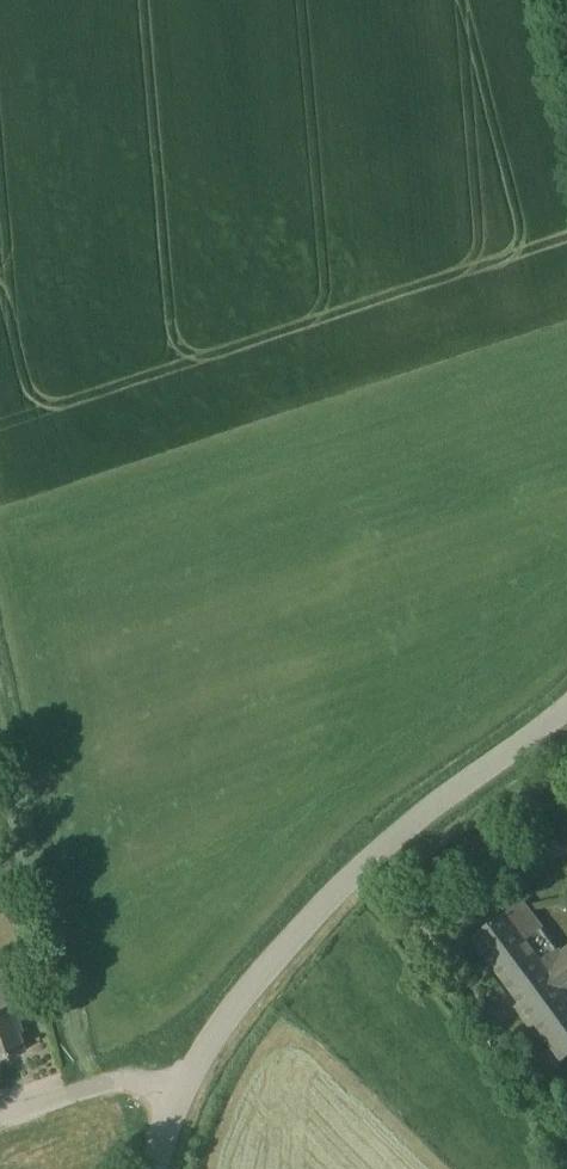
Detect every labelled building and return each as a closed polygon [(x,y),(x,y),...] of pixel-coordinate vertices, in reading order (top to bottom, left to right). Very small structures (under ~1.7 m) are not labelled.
[(556,837),(565,852),(566,851),(566,830),(556,837)] [(521,902),(470,938),(562,1061),(566,1057),(566,949),(560,954),(556,950),(551,943),(521,902)] [(0,976),(0,1060),(20,1053),(13,1033),(19,1030),(13,1011),(12,1012),(0,976)] [(557,1125),(566,1138),(566,1118),(557,1125)]
